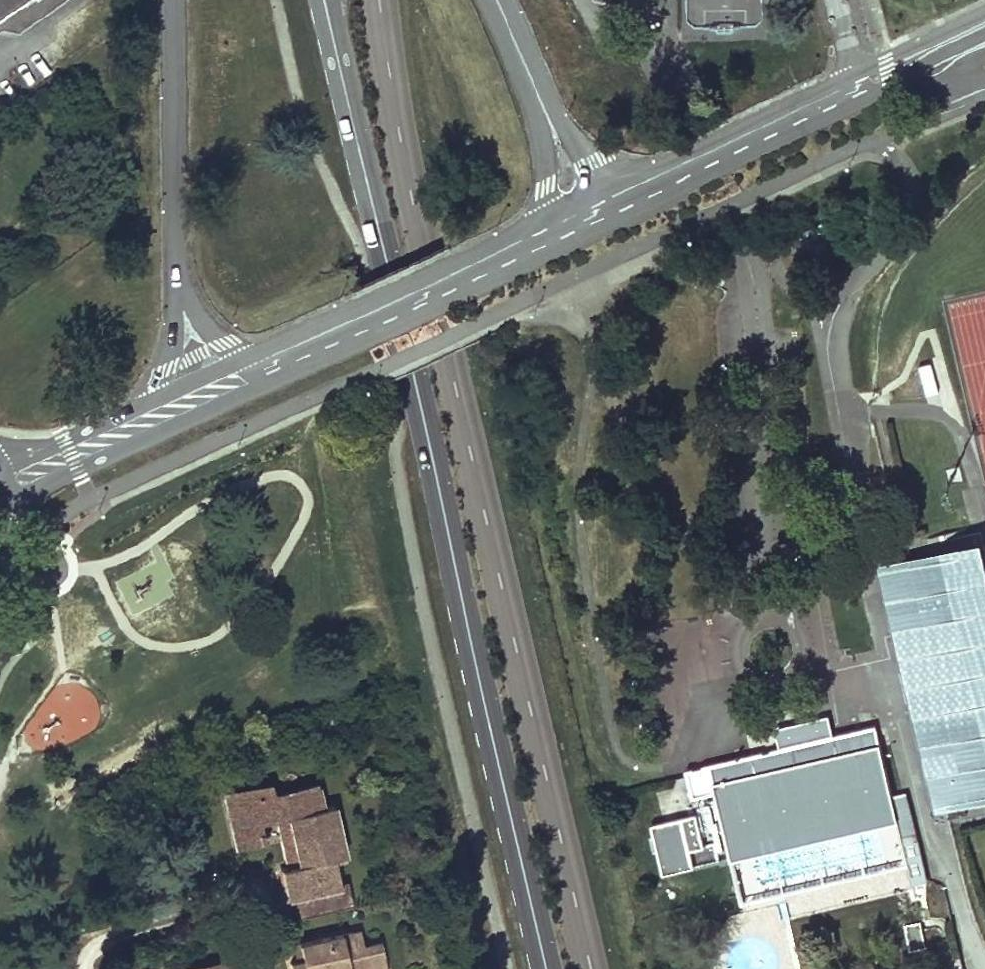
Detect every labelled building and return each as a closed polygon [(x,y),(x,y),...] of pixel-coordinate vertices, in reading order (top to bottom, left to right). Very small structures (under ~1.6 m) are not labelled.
[(17,33),(46,12),(43,7),(54,0),(0,0),(0,30),(17,33)] [(63,1),(62,0),(54,0),(43,7),(46,12),(63,1)] [(926,544),(927,552),(949,646),(941,648),(940,652),(940,657),(941,664),(941,671),(942,676),(945,685),(948,694),(952,703),(955,707),(963,706),(984,798),(984,799),(984,568),(980,548),(977,532),(926,544)] [(919,622),(904,557),(902,549),(884,553),(885,561),(901,627),(919,622)] [(949,646),(927,552),(904,557),(919,622),(901,627),(909,655),(918,653),(919,653),(926,651),(940,711),(933,713),(923,715),(928,743),(946,739),(958,790),(961,804),(984,798),(963,706),(955,707),(952,703),(948,694),(945,685),(942,676),(941,671),(941,664),(940,657),(940,652),(941,648),(949,646)] [(901,627),(885,561),(874,564),(889,630),(901,627)] [(917,674),(923,673),(918,653),(909,655),(917,674)] [(923,715),(933,713),(928,693),(922,694),(923,715)] [(793,746),(831,737),(827,718),(796,725),(797,731),(778,735),(777,730),(746,737),(750,756),(793,746)] [(900,836),(874,727),(831,737),(793,746),(750,756),(685,770),(692,797),(714,792),(739,898),(861,871),(906,862),(910,883),(924,879),(914,838),(913,834),(900,836)] [(963,813),(961,804),(958,790),(946,739),(928,743),(943,809),(945,817),(963,813)] [(943,809),(928,743),(917,746),(931,811),(943,809)] [(282,869),(291,917),(342,905),(333,858),(344,855),(333,806),(322,808),(317,785),(274,795),(272,786),(225,797),(234,839),(261,834),(259,824),(277,819),(281,837),(289,835),(295,866),(288,868),(282,869)] [(656,870),(711,865),(706,815),(651,820),(656,870)] [(262,841),(261,834),(234,839),(236,848),(262,841)] [(361,945),(358,929),(351,930),(355,947),(361,945)] [(380,941),(361,945),(355,947),(351,930),(298,942),(301,959),(294,961),(290,961),(291,968),(385,968),(380,941)] [(301,959),(298,942),(291,945),(294,961),(301,959)]
